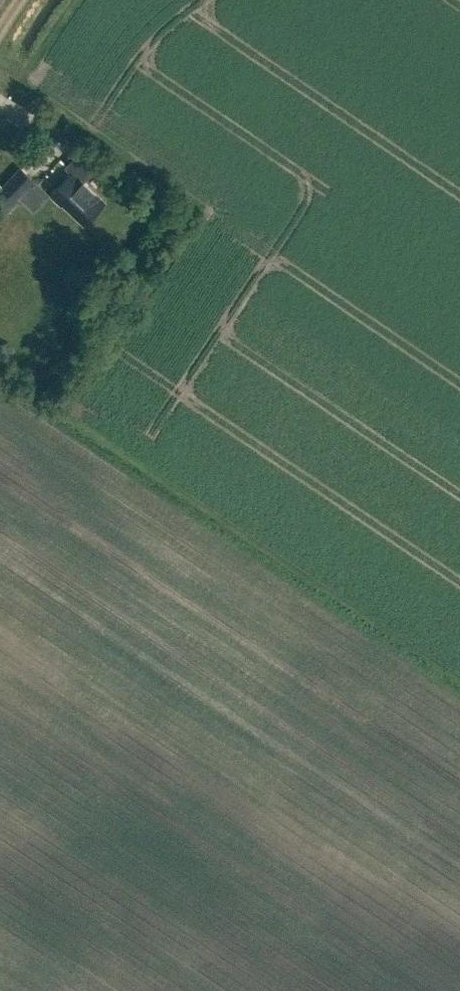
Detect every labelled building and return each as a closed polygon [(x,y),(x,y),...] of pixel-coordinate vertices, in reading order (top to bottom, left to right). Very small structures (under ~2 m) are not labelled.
[(83,227),(107,202),(85,181),(95,170),(79,155),(65,169),(71,174),(49,197),(60,207),(61,206),(83,227)] [(50,193),(19,164),(0,184),(0,206),(6,212),(19,197),(33,211),(50,193)]
